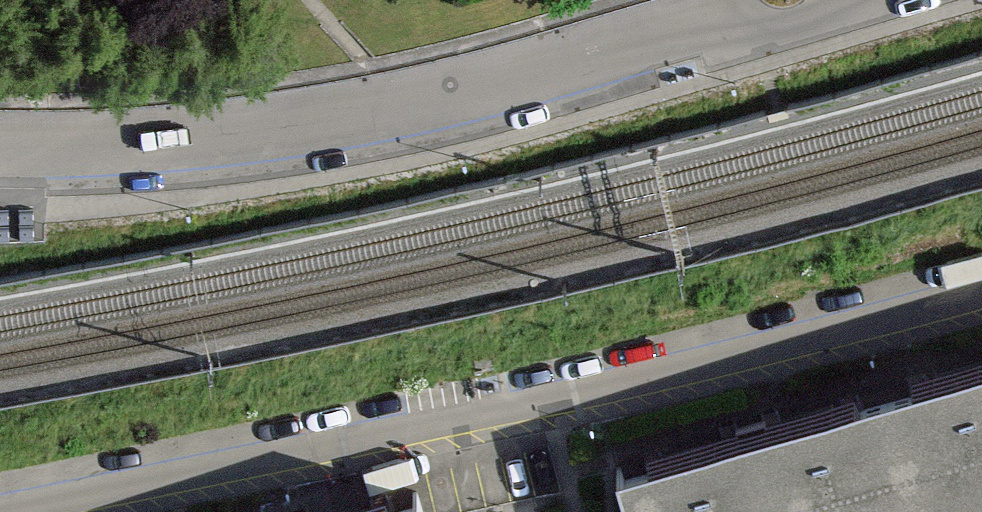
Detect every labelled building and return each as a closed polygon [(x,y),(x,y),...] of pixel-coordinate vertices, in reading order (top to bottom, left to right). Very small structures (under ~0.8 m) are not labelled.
[(635,511),(893,511),(981,485),(981,366),(623,473),(635,511)] [(398,482),(295,511),(406,511),(398,482)]
